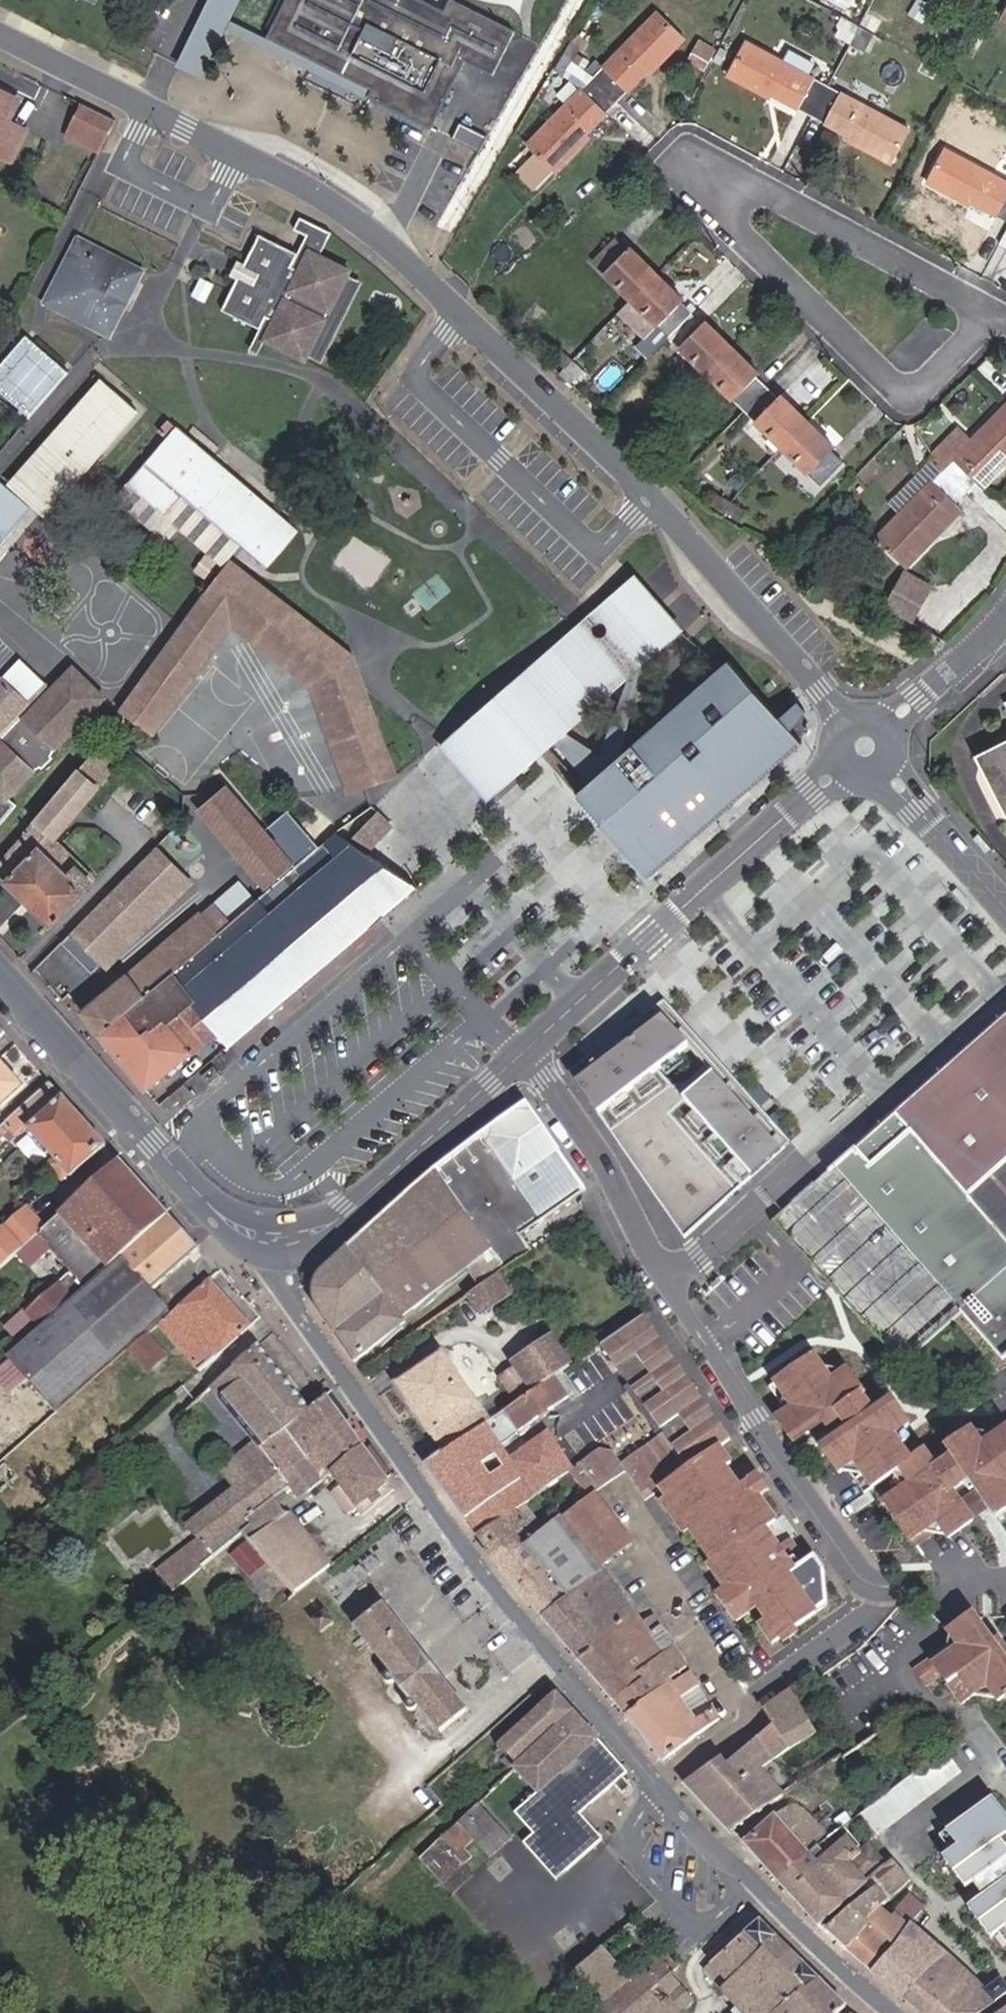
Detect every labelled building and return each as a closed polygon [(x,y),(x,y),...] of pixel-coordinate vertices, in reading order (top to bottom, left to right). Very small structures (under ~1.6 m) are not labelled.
[(177,73),(199,85),(222,38),(364,109),(367,103),(371,95),(267,43),(229,24),(241,0),(214,0),(177,73)] [(267,43),(371,95),(367,103),(427,133),(456,76),(442,70),(446,63),(487,83),(509,40),(443,7),(437,19),(399,0),(288,0),(267,43)] [(658,13),(594,80),(617,102),(651,68),(654,71),(685,39),(658,13)] [(703,68),(712,52),(700,44),(690,61),(703,68)] [(810,115),(826,87),(746,44),(729,75),(768,97),(770,94),(810,115)] [(617,102),(594,80),(529,146),(553,172),(587,139),(584,135),(617,102)] [(910,132),(826,87),(810,115),(853,138),(852,141),(893,164),(910,132)] [(1,138),(0,140),(0,157),(11,162),(26,131),(9,122),(20,101),(0,91),(0,138),(1,138)] [(68,131),(101,148),(114,123),(81,106),(68,131)] [(485,142),(455,128),(447,143),(476,157),(485,142)] [(65,137),(98,154),(101,148),(68,131),(65,137)] [(945,151),(928,183),(969,205),(971,201),(1005,219),(1005,183),(945,151)] [(440,215),(451,197),(433,185),(422,203),(440,215)] [(299,355),(300,351),(314,324),(325,330),(338,302),(328,296),(341,271),(343,267),(313,252),(325,228),(293,213),(287,225),(300,231),(308,235),(293,265),(285,261),(291,248),(258,231),(242,264),(241,266),(246,269),(242,276),(237,274),(236,276),(220,308),(258,327),(265,314),(273,317),(263,337),(299,355)] [(308,235),(300,231),(291,248),(285,261),(293,265),(308,235)] [(129,301),(144,274),(79,241),(46,303),(110,337),(125,309),(109,301),(113,293),(129,301)] [(596,262),(633,299),(658,273),(631,248),(628,251),(616,241),(596,262)] [(237,274),(242,276),(246,269),(241,266),(242,264),(235,261),(229,273),(236,276),(237,274)] [(300,351),(315,359),(356,278),(341,271),(328,296),(338,302),(325,330),(314,324),(300,351)] [(685,300),(658,273),(633,299),(624,308),(662,345),(671,336),(692,314),(682,304),(685,300)] [(258,327),(248,346),(257,350),(263,337),(273,317),(265,314),(258,327)] [(692,314),(671,336),(709,373),(733,348),(707,321),(703,325),(692,314)] [(0,370),(0,393),(31,420),(74,369),(32,333),(0,370)] [(733,348),(709,373),(747,411),(768,389),(756,378),(760,374),(733,348)] [(573,361),(562,351),(555,358),(566,369),(573,361)] [(571,383),(583,371),(573,361),(566,369),(561,374),(571,383)] [(103,381),(50,443),(84,474),(139,410),(103,381)] [(768,389),(747,411),(784,447),(808,422),(782,395),(779,399),(768,389)] [(943,471),(965,492),(976,481),(984,489),(1005,467),(1005,407),(967,446),(943,471)] [(650,434),(636,421),(630,428),(643,441),(650,434)] [(808,422),(784,447),(822,485),(844,463),(833,452),(835,449),(808,422)] [(657,454),(664,447),(650,434),(643,441),(657,454)] [(243,544),(271,509),(186,435),(178,445),(187,453),(153,494),(187,525),(202,508),(243,544)] [(956,435),(890,502),(901,513),(943,471),(967,446),(956,435)] [(84,474),(50,443),(14,485),(48,515),(84,474)] [(943,471),(901,513),(878,537),(907,568),(964,510),(956,502),(965,492),(943,471)] [(0,490),(0,547),(33,510),(4,485),(0,490)] [(187,525),(153,494),(140,510),(191,555),(199,544),(225,567),(231,560),(237,552),(243,544),(202,508),(187,525)] [(747,512),(720,495),(715,504),(742,521),(747,512)] [(297,532),(271,509),(243,544),(267,565),(297,532)] [(215,581),(122,708),(155,732),(190,683),(180,676),(228,610),(322,678),(326,673),(331,675),(336,690),(327,693),(362,786),(396,773),(361,682),(355,684),(347,662),(339,656),(344,650),(257,580),(231,560),(225,567),(215,581)] [(908,572),(901,585),(927,599),(934,586),(908,572)] [(637,590),(631,582),(511,685),(518,693),(588,632),(608,647),(624,632),(612,612),(637,590)] [(901,585),(888,609),(914,624),(927,599),(901,585)] [(511,685),(465,725),(508,775),(516,768),(522,774),(558,743),(569,733),(630,681),(634,677),(640,672),(679,638),(637,590),(612,612),(624,632),(608,647),(588,632),(518,693),(511,685)] [(180,676),(190,683),(233,624),(315,684),(355,789),(362,786),(327,693),(336,690),(331,675),(326,673),(322,678),(228,610),(180,676)] [(630,841),(649,878),(805,743),(794,731),(800,723),(791,712),(783,718),(733,661),(622,756),(601,757),(592,782),(585,789),(630,841)] [(41,688),(17,664),(2,680),(27,704),(41,688)] [(19,805),(9,798),(35,770),(41,765),(43,767),(54,756),(52,753),(57,745),(104,693),(71,665),(46,693),(29,713),(32,721),(30,721),(8,746),(9,749),(0,747),(0,829),(19,805)] [(630,681),(601,757),(622,756),(640,672),(634,677),(630,681)] [(27,704),(2,680),(0,682),(0,732),(27,704)] [(774,692),(780,688),(775,682),(769,687),(774,692)] [(9,749),(8,746),(30,721),(32,721),(29,713),(46,693),(41,688),(27,704),(0,732),(0,747),(9,749)] [(508,775),(465,725),(449,738),(498,794),(522,774),(516,768),(508,775)] [(569,733),(558,743),(592,782),(601,757),(569,733)] [(978,755),(1005,811),(1005,739),(978,755)] [(0,866),(0,872),(52,926),(85,893),(84,891),(92,882),(77,867),(69,876),(40,846),(52,834),(56,838),(81,808),(124,757),(105,740),(27,832),(28,834),(0,866)] [(321,846),(290,809),(265,829),(251,812),(262,803),(253,792),(242,801),(229,785),(201,809),(266,885),(292,862),(296,867),(321,846)] [(394,826),(379,812),(355,837),(369,851),(394,826)] [(417,886),(346,839),(337,833),(321,846),(296,867),(258,900),(218,934),(101,1034),(114,1050),(146,1088),(218,1031),(230,1045),(417,886)] [(56,838),(52,834),(40,846),(69,876),(77,867),(84,861),(56,838)] [(95,972),(189,877),(159,847),(65,942),(95,972)] [(100,977),(194,883),(189,877),(95,972),(100,977)] [(218,934),(258,900),(241,881),(202,914),(203,917),(218,934)] [(83,1012),(101,1034),(218,934),(203,917),(198,922),(194,917),(83,1012)] [(786,1145),(662,1004),(571,1072),(684,1239),(786,1145)] [(778,1220),(904,1363),(959,1315),(996,1357),(1005,1350),(1005,1021),(778,1220)] [(0,1061),(0,1108),(23,1087),(0,1061)] [(185,1083),(171,1095),(182,1109),(196,1097),(185,1083)] [(106,1145),(50,1084),(0,1130),(0,1131),(4,1135),(12,1128),(17,1135),(28,1125),(57,1157),(50,1164),(63,1180),(70,1174),(72,1176),(106,1145)] [(580,1180),(528,1105),(410,1190),(321,1277),(318,1283),(317,1289),(317,1295),(319,1302),(358,1359),(473,1271),(482,1285),(498,1274),(533,1250),(520,1232),(581,1190),(576,1183),(580,1180)] [(47,1227),(41,1233),(74,1271),(10,1327),(23,1343),(108,1268),(167,1214),(120,1162),(47,1227)] [(0,1268),(41,1233),(47,1227),(29,1208),(0,1234),(0,1268)] [(167,1214),(108,1268),(110,1271),(0,1368),(0,1460),(56,1411),(57,1412),(59,1411),(171,1312),(150,1287),(197,1247),(167,1214)] [(511,1295),(497,1275),(481,1286),(470,1294),(484,1313),(511,1295)] [(251,1325),(211,1278),(159,1324),(201,1370),(251,1325)] [(661,1339),(644,1314),(615,1334),(598,1346),(615,1370),(661,1339)] [(168,1355),(149,1333),(128,1350),(147,1371),(149,1372),(168,1355)] [(559,1373),(571,1364),(553,1337),(516,1363),(518,1365),(503,1376),(519,1400),(559,1373)] [(674,1358),(661,1339),(615,1370),(629,1390),(674,1358)] [(264,1466),(190,1523),(211,1549),(248,1519),(281,1493),(292,1484),(262,1446),(288,1428),(308,1411),(260,1345),(214,1386),(259,1441),(250,1448),(264,1466)] [(147,1371),(128,1350),(117,1360),(136,1381),(147,1371)] [(818,1353),(812,1357),(834,1387),(854,1374),(851,1370),(836,1378),(829,1366),(818,1353)] [(400,1383),(446,1451),(490,1420),(442,1355),(400,1383)] [(812,1357),(773,1383),(785,1398),(793,1409),(783,1415),(800,1439),(821,1425),(855,1401),(869,1420),(854,1431),(829,1448),(846,1472),(851,1469),(869,1495),(887,1485),(894,1479),(905,1493),(897,1499),(880,1511),(910,1556),(927,1544),(935,1538),(943,1548),(992,1511),(1000,1523),(1005,1519),(1005,1432),(999,1437),(983,1449),(971,1433),(948,1449),(956,1459),(931,1479),(920,1462),(916,1463),(910,1454),(898,1437),(914,1425),(897,1402),(881,1413),(854,1374),(834,1387),(812,1357)] [(600,1451),(581,1464),(572,1470),(590,1495),(600,1489),(627,1470),(647,1498),(664,1486),(702,1460),(721,1447),(730,1440),(674,1358),(629,1390),(668,1446),(646,1461),(641,1455),(623,1467),(614,1453),(600,1451)] [(851,1370),(829,1366),(836,1378),(851,1370)] [(573,1393),(559,1373),(519,1400),(490,1420),(446,1451),(428,1463),(480,1533),(517,1508),(526,1501),(572,1470),(581,1464),(559,1433),(549,1432),(513,1457),(502,1444),(573,1393)] [(629,1390),(628,1391),(647,1420),(644,1422),(658,1443),(641,1455),(646,1461),(668,1446),(629,1390)] [(647,1420),(628,1391),(624,1393),(644,1422),(647,1420)] [(366,1448),(327,1395),(308,1411),(288,1428),(262,1446),(292,1484),(301,1495),(310,1489),(312,1491),(334,1473),(366,1448)] [(793,1409),(785,1398),(783,1415),(793,1409)] [(845,1417),(854,1431),(869,1420),(855,1401),(821,1425),(825,1431),(845,1417)] [(910,1454),(914,1425),(898,1437),(910,1454)] [(999,1437),(971,1433),(983,1449),(999,1437)] [(827,1606),(822,1573),(814,1560),(799,1571),(792,1575),(785,1565),(792,1559),(796,1556),(788,1544),(777,1551),(762,1531),(767,1526),(749,1501),(756,1497),(765,1490),(746,1464),(732,1474),(725,1478),(716,1465),(723,1461),(728,1457),(721,1447),(702,1460),(664,1486),(670,1496),(691,1526),(719,1565),(736,1590),(728,1595),(721,1600),(737,1622),(759,1608),(768,1622),(763,1626),(775,1642),(827,1606)] [(397,1490),(366,1448),(334,1473),(340,1481),(332,1487),(350,1513),(359,1507),(365,1514),(397,1490)] [(725,1478),(732,1474),(723,1461),(716,1465),(725,1478)] [(1,1490),(20,1476),(8,1462),(0,1469),(0,1489),(1,1490)] [(590,1495),(572,1470),(526,1501),(537,1517),(554,1505),(563,1517),(565,1515),(590,1495)] [(887,1485),(897,1499),(905,1493),(894,1479),(887,1485)] [(285,1498),(281,1493),(248,1519),(253,1524),(246,1531),(253,1539),(287,1511),(281,1502),(285,1498)] [(597,1495),(568,1517),(605,1562),(634,1540),(597,1495)] [(691,1526),(670,1496),(663,1501),(683,1531),(691,1526)] [(774,1521),(756,1497),(749,1501),(767,1526),(774,1521)] [(526,1501),(517,1508),(530,1525),(518,1533),(527,1545),(563,1517),(554,1505),(537,1517),(526,1501)] [(517,1508),(480,1533),(490,1545),(486,1547),(501,1563),(527,1545),(518,1533),(530,1525),(517,1508)] [(327,1558),(287,1511),(253,1539),(298,1593),(335,1562),(330,1556),(327,1558)] [(603,1570),(563,1517),(527,1545),(569,1594),(545,1613),(583,1656),(635,1611),(603,1570)] [(927,1544),(943,1548),(935,1538),(927,1544)] [(527,1545),(501,1563),(545,1613),(569,1594),(527,1545)] [(792,1575),(799,1571),(792,1559),(785,1565),(792,1575)] [(711,1571),(728,1595),(736,1590),(719,1565),(711,1571)] [(442,1674),(425,1653),(424,1654),(386,1604),(358,1626),(391,1669),(386,1673),(387,1673),(386,1676),(387,1678),(391,1680),(394,1680),(397,1679),(411,1698),(408,1701),(409,1704),(410,1706),(412,1708),(415,1708),(418,1707),(419,1705),(422,1704),(443,1730),(469,1708),(440,1675),(442,1674)] [(974,1609),(950,1625),(958,1636),(930,1654),(941,1669),(963,1699),(968,1695),(989,1681),(1000,1696),(1005,1692),(1005,1655),(974,1609)] [(337,1621),(328,1610),(315,1619),(324,1631),(337,1621)] [(676,1645),(655,1613),(643,1622),(635,1611),(583,1656),(618,1697),(642,1680),(636,1673),(676,1645)] [(663,1690),(676,1683),(672,1677),(689,1665),(676,1645),(636,1673),(642,1680),(618,1697),(630,1712),(663,1690)] [(941,1669),(930,1654),(917,1663),(927,1678),(941,1669)] [(630,1712),(667,1756),(721,1717),(691,1672),(676,1683),(663,1690),(630,1712)] [(968,1695),(1000,1696),(989,1681),(968,1695)] [(687,1780),(733,1827),(784,1792),(764,1767),(782,1754),(794,1746),(819,1731),(793,1687),(766,1706),(775,1720),(728,1762),(723,1755),(687,1780)] [(566,1699),(560,1691),(499,1745),(505,1751),(509,1747),(521,1761),(577,1711),(566,1699)] [(577,1711),(521,1761),(515,1765),(535,1790),(513,1810),(530,1830),(521,1837),(556,1877),(604,1836),(583,1812),(614,1785),(621,1793),(631,1786),(624,1777),(630,1771),(577,1711)] [(873,1830),(963,1775),(948,1751),(858,1805),(873,1830)] [(764,1767),(784,1792),(803,1779),(782,1754),(764,1767)] [(996,1795),(952,1828),(963,1843),(948,1854),(971,1884),(979,1878),(989,1892),(974,1904),(997,1933),(1005,1927),(1005,1839),(1003,1836),(1005,1834),(1005,1808),(996,1795)] [(513,1837),(481,1802),(460,1822),(475,1838),(492,1855),(513,1837)] [(831,1837),(805,1807),(800,1805),(794,1804),(785,1806),(749,1841),(780,1876),(831,1837)] [(475,1838),(460,1822),(423,1857),(446,1882),(467,1863),(475,1856),(468,1846),(475,1838)] [(821,1922),(878,1873),(892,1861),(871,1838),(863,1843),(846,1825),(831,1837),(780,1876),(821,1922)] [(917,1875),(899,1856),(895,1859),(913,1879),(917,1875)] [(895,1859),(878,1873),(896,1894),(913,1879),(895,1859)] [(467,1863),(446,1882),(455,1892),(476,1873),(467,1863)] [(877,1887),(829,1925),(851,1946),(872,1923),(870,1918),(883,1906),(889,1900),(877,1887)] [(872,1923),(851,1946),(875,1969),(913,1920),(924,1906),(911,1896),(894,1915),(883,1906),(870,1918),(872,1923)] [(779,1936),(763,1919),(716,1961),(731,1980),(779,1936)] [(949,1953),(913,1920),(875,1969),(905,1995),(949,1953)] [(723,1987),(736,2001),(793,1950),(779,1936),(731,1980),(723,1987)] [(673,1972),(681,1965),(664,1947),(629,1977),(603,1947),(578,1969),(582,1974),(593,1987),(603,1998),(586,2012),(625,2012),(673,1972)] [(747,2012),(777,2012),(821,1979),(793,1950),(736,2001),(747,2012)] [(905,1995),(928,2012),(980,2012),(1005,1993),(1005,1978),(1002,1973),(984,1985),(949,1953),(905,1995)] [(695,1998),(673,1972),(625,2012),(678,2012),(695,1998)] [(549,1994),(566,2012),(571,2012),(581,2005),(577,2000),(593,1987),(582,1974),(566,1987),(562,1983),(549,1994)] [(848,2005),(821,1979),(777,2012),(839,2012),(848,2005)]
